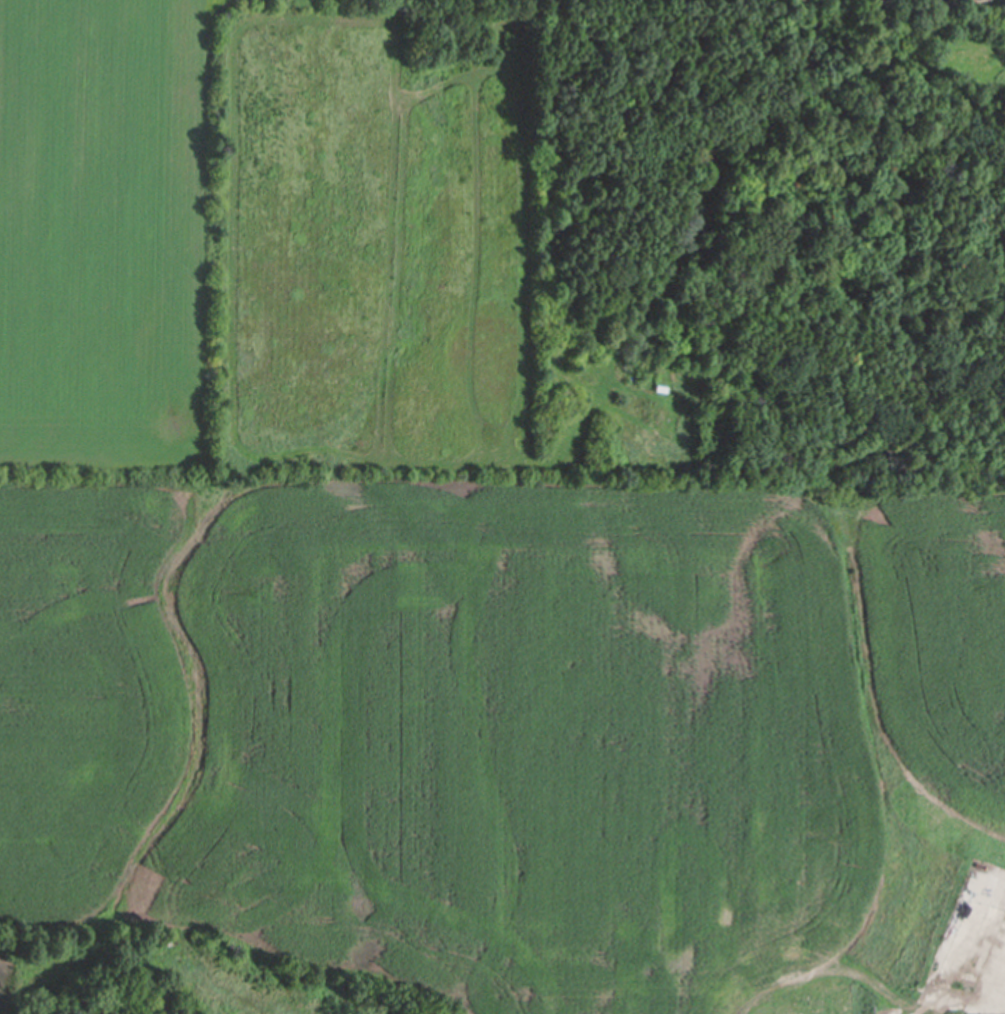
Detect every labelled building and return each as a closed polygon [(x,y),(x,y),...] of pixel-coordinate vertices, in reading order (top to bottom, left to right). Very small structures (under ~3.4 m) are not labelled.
[(684,395),(680,429),(651,425),(655,391),(656,391),(657,385),(668,387),(667,393),(684,395)]
